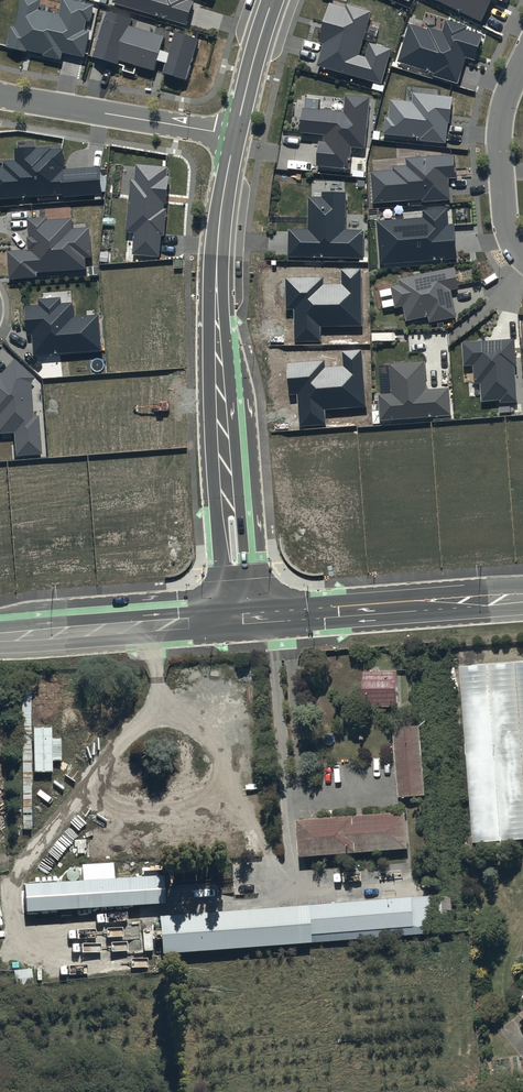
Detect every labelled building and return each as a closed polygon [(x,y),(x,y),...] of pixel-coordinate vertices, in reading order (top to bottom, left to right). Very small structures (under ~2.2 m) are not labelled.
[(32,0),(24,0),(18,31),(13,30),(8,52),(29,56),(29,54),(45,58),(45,61),(64,65),(65,56),(87,61),(92,35),(87,34),(88,26),(93,27),(97,8),(64,1),(61,17),(41,13),(43,2),(32,0)] [(114,7),(190,29),(197,6),(191,4),(192,0),(116,0),(114,7)] [(332,0),(330,0),(319,38),(324,40),(317,61),(380,79),(390,46),(369,40),(365,54),(358,52),(371,8),(346,1),(345,4),(332,0)] [(484,23),(494,0),(436,0),(484,23)] [(135,23),(109,15),(95,63),(121,70),(122,65),(158,76),(160,67),(169,69),(166,78),(188,84),(200,44),(179,37),(173,59),(162,56),(167,41),(133,31),(135,23)] [(427,28),(409,22),(398,58),(434,69),(433,73),(458,81),(466,55),(476,58),(484,32),(466,26),(467,23),(446,16),(442,29),(428,24),(427,28)] [(369,91),(338,88),(336,107),(301,103),(298,129),(316,130),(313,160),(347,164),(349,146),(363,147),(369,91)] [(453,93),(413,89),(412,98),(391,96),(389,114),(385,113),(383,131),(420,134),(419,138),(445,140),(447,120),(451,120),(453,93)] [(456,174),(454,150),(403,154),(404,160),(390,161),(390,167),(370,168),(373,199),(423,195),(424,197),(448,195),(446,175),(456,174)] [(0,173),(0,204),(65,199),(65,202),(105,199),(103,172),(67,174),(66,154),(53,154),(53,152),(17,154),(18,166),(6,167),(6,172),(0,173)] [(170,172),(139,169),(138,185),(133,184),(129,236),(137,237),(135,258),(161,261),(163,240),(166,240),(169,214),(166,214),(167,210),(170,210),(173,181),(169,181),(170,172)] [(323,195),(308,195),(308,227),(289,227),(288,253),(363,255),(363,228),(345,228),(345,189),(323,189),(323,195)] [(423,214),(376,218),(379,262),(457,256),(455,221),(448,222),(447,207),(423,209),(423,214)] [(31,255),(10,257),(12,284),(39,282),(39,278),(89,274),(89,264),(95,263),(93,232),(76,233),(75,223),(50,225),(50,222),(30,223),(31,242),(30,242),(31,255)] [(455,265),(398,277),(399,282),(391,283),(395,306),(403,304),(406,318),(427,314),(429,320),(456,315),(450,287),(459,285),(455,265)] [(285,277),(286,309),(294,309),(295,341),(320,341),(320,326),(361,325),(360,268),(341,269),(341,283),(324,284),(324,276),(285,277)] [(61,297),(39,298),(40,304),(25,305),(27,334),(32,334),(34,355),(101,350),(99,315),(74,316),(73,302),(62,303),(61,297)] [(514,337),(462,342),(464,363),(472,363),(474,382),(480,381),(481,399),(499,397),(500,401),(517,400),(514,363),(516,363),(514,337)] [(325,360),(286,362),(289,395),(297,394),(299,427),(325,425),(324,409),(365,406),(361,350),(342,351),(343,366),(325,367),(325,360)] [(14,359),(0,375),(0,434),(15,433),(16,455),(42,453),(39,416),(34,417),(31,383),(36,378),(14,359)] [(424,359),(389,362),(391,391),(377,392),(379,419),(451,412),(448,386),(426,388),(424,359)] [(460,670),(474,845),(522,841),(522,665),(460,670)] [(364,673),(364,708),(400,709),(400,674),(364,673)] [(32,848),(31,688),(22,688),(22,848),(32,848)] [(425,796),(419,728),(393,730),(399,798),(425,796)] [(405,814),(298,823),(301,859),(408,850),(405,814)] [(163,876),(25,884),(26,912),(165,904),(163,876)] [(380,901),(159,919),(163,958),(311,946),(311,944),(435,934),(432,899),(397,901),(397,895),(379,896),(380,901)] [(13,969),(15,989),(32,988),(32,986),(39,986),(38,970),(31,971),(31,968),(13,969)]
